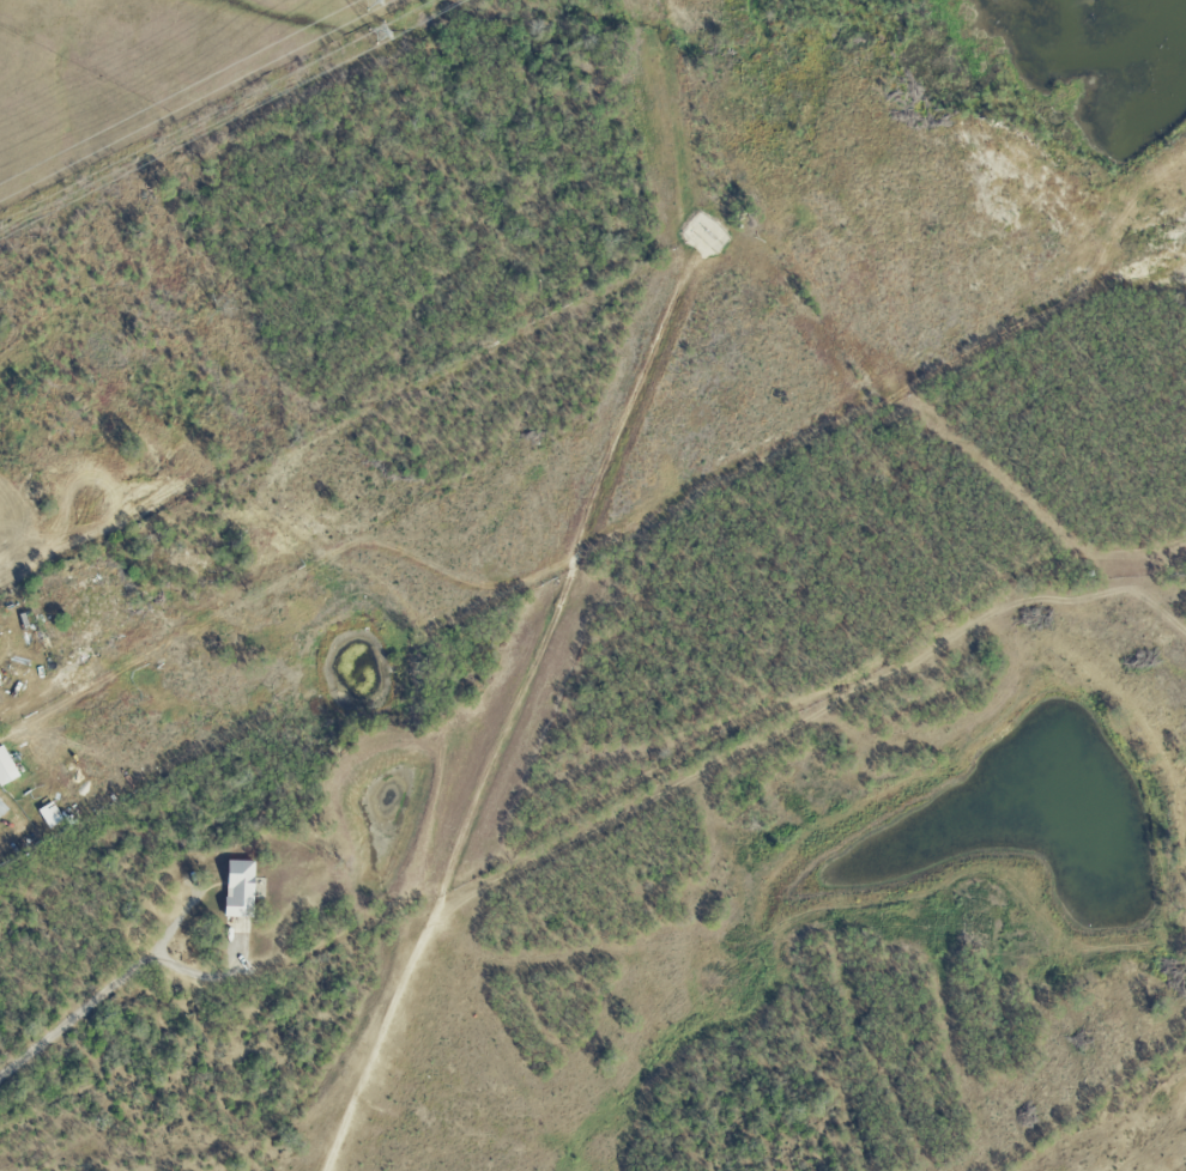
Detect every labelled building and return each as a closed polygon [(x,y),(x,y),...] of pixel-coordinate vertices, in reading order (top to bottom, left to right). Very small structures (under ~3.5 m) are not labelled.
[(5,744),(0,747),(0,784),(1,787),(22,776),(5,744)] [(0,798),(0,818),(10,808),(0,798)] [(40,810),(50,828),(66,820),(55,801),(40,810)] [(227,917),(255,918),(257,861),(229,860),(227,917)]
